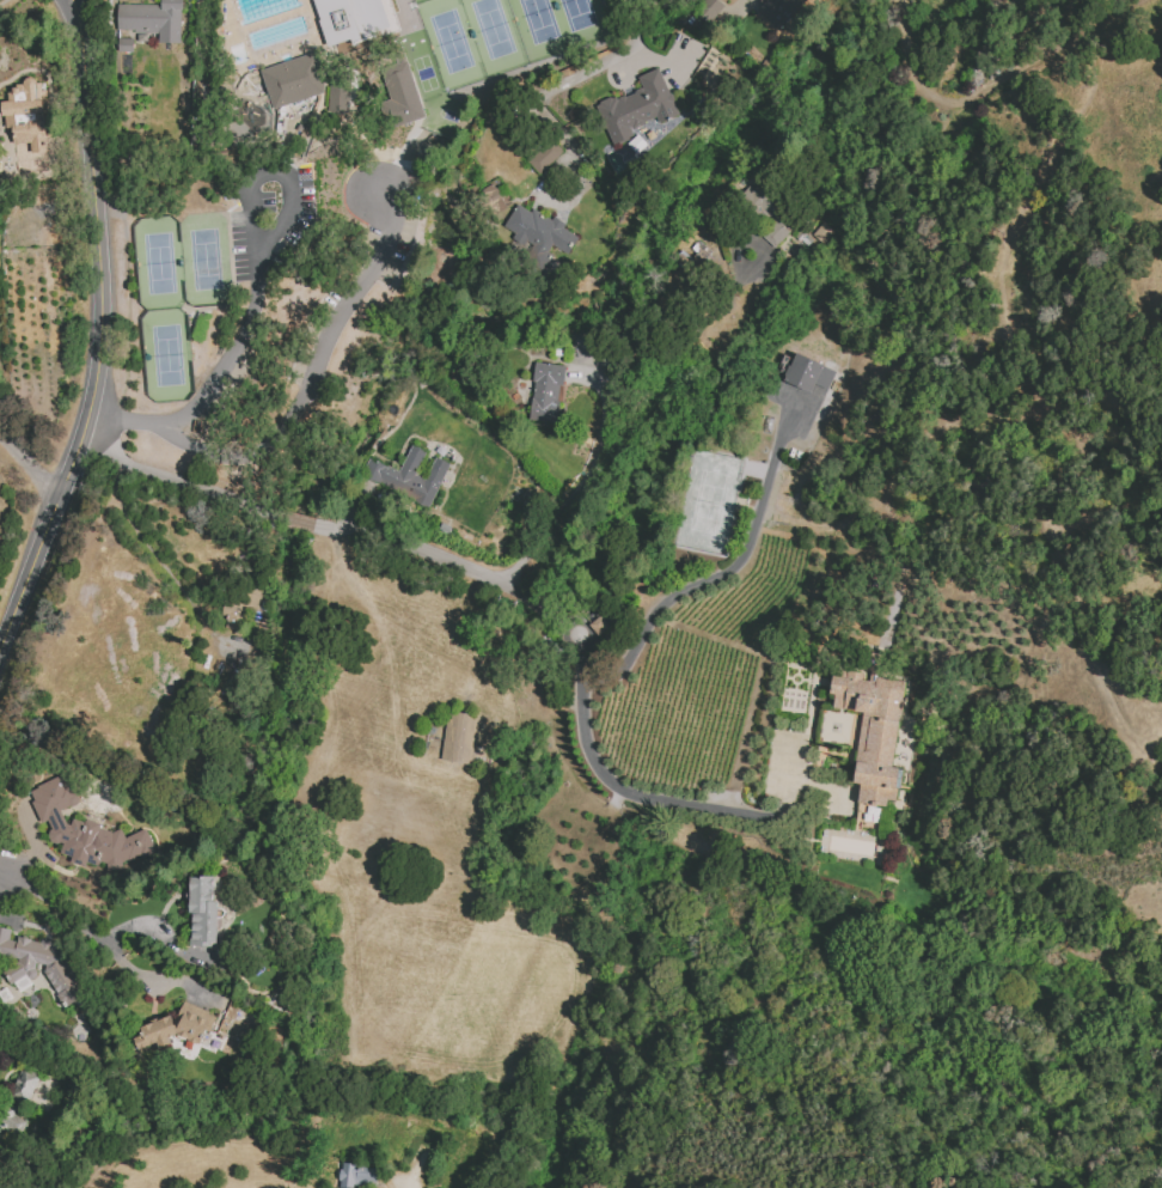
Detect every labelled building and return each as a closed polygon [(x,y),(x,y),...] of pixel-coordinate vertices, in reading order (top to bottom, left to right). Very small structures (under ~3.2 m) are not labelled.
[(161,4),(118,4),(118,29),(134,29),(134,31),(159,32),(159,42),(181,42),(181,8),(182,8),(182,0),(161,0),(161,4)] [(328,48),(351,39),(353,47),(377,39),(374,31),(390,26),(382,0),(313,0),(328,48)] [(708,22),(723,5),(718,0),(701,0),(693,10),(708,22)] [(762,13),(773,0),(795,0),(800,5),(778,28),(762,13)] [(262,71),(317,53),(325,80),(324,92),(274,109),(262,71)] [(406,57),(424,112),(387,126),(379,103),(390,99),(379,67),(406,57)] [(29,59),(30,78),(41,78),(43,105),(13,108),(10,61),(29,59)] [(595,104),(612,144),(634,134),(630,127),(655,116),(659,122),(678,114),(658,68),(640,77),(644,87),(617,100),(614,96),(595,104)] [(347,111),(328,110),(330,77),(350,79),(347,111)] [(527,160),(539,173),(562,151),(550,139),(527,160)] [(53,181),(0,177),(0,159),(54,163),(53,181)] [(512,202),(501,181),(483,192),(494,212),(512,202)] [(759,181),(746,196),(775,221),(763,236),(773,245),(784,233),(812,256),(832,233),(817,220),(812,226),(759,181)] [(516,206),(504,226),(516,233),(513,239),(524,246),(526,243),(533,246),(531,249),(546,258),(551,249),(567,258),(580,236),(563,227),(565,224),(552,217),(550,220),(533,209),(531,214),(516,206)] [(214,270),(212,224),(185,225),(187,271),(214,270)] [(784,379),(811,392),(814,384),(826,390),(836,372),(796,354),(784,379)] [(537,360),(567,365),(557,400),(570,406),(568,428),(528,419),(537,360)] [(439,458),(453,467),(433,511),(371,481),(380,459),(396,468),(408,444),(427,455),(417,476),(428,481),(439,458)] [(265,593),(262,614),(250,611),(246,630),(227,627),(228,619),(225,617),(230,595),(243,597),(244,590),(265,593)] [(588,625),(597,635),(608,627),(599,616),(588,625)] [(815,701),(787,700),(789,652),(809,622),(834,636),(818,664),(815,701)] [(452,711),(478,715),(469,766),(442,759),(452,711)] [(831,743),(813,742),(815,715),(833,717),(831,743)] [(877,720),(905,725),(897,774),(873,770),(877,748),(873,747),(877,720)] [(872,800),(875,776),(894,779),(891,803),(872,800)] [(63,792),(72,809),(62,814),(68,827),(73,829),(77,823),(116,836),(123,833),(128,842),(147,833),(159,855),(145,861),(142,858),(139,861),(124,865),(126,872),(110,872),(110,866),(103,865),(102,869),(90,864),(88,870),(72,865),(73,859),(63,855),(66,846),(62,845),(59,847),(54,845),(51,839),(53,834),(56,833),(50,822),(43,825),(35,806),(63,792)] [(191,877),(218,877),(219,944),(192,945),(191,877)] [(22,962),(0,958),(0,931),(13,933),(12,944),(20,945),(22,939),(35,943),(35,945),(44,946),(44,943),(66,948),(65,961),(67,958),(85,985),(81,987),(93,1007),(81,1012),(78,1006),(68,1011),(48,975),(49,969),(38,967),(37,971),(39,975),(38,979),(36,981),(31,981),(29,979),(12,987),(5,975),(20,965),(22,962)] [(219,1021),(213,1035),(208,1034),(203,1047),(179,1037),(172,1041),(175,1047),(161,1052),(159,1047),(140,1054),(135,1042),(145,1038),(142,1031),(153,1028),(152,1024),(161,1021),(163,1023),(173,1019),(177,1028),(186,1005),(212,1015),(209,1017),(219,1021)] [(27,1108),(12,1099),(26,1071),(43,1079),(27,1108)] [(3,1099),(0,1104),(0,1126),(19,1137),(27,1123),(13,1115),(17,1108),(3,1099)] [(377,1169),(374,1187),(354,1186),(354,1187),(338,1187),(341,1162),(357,1163),(356,1166),(377,1169)]
